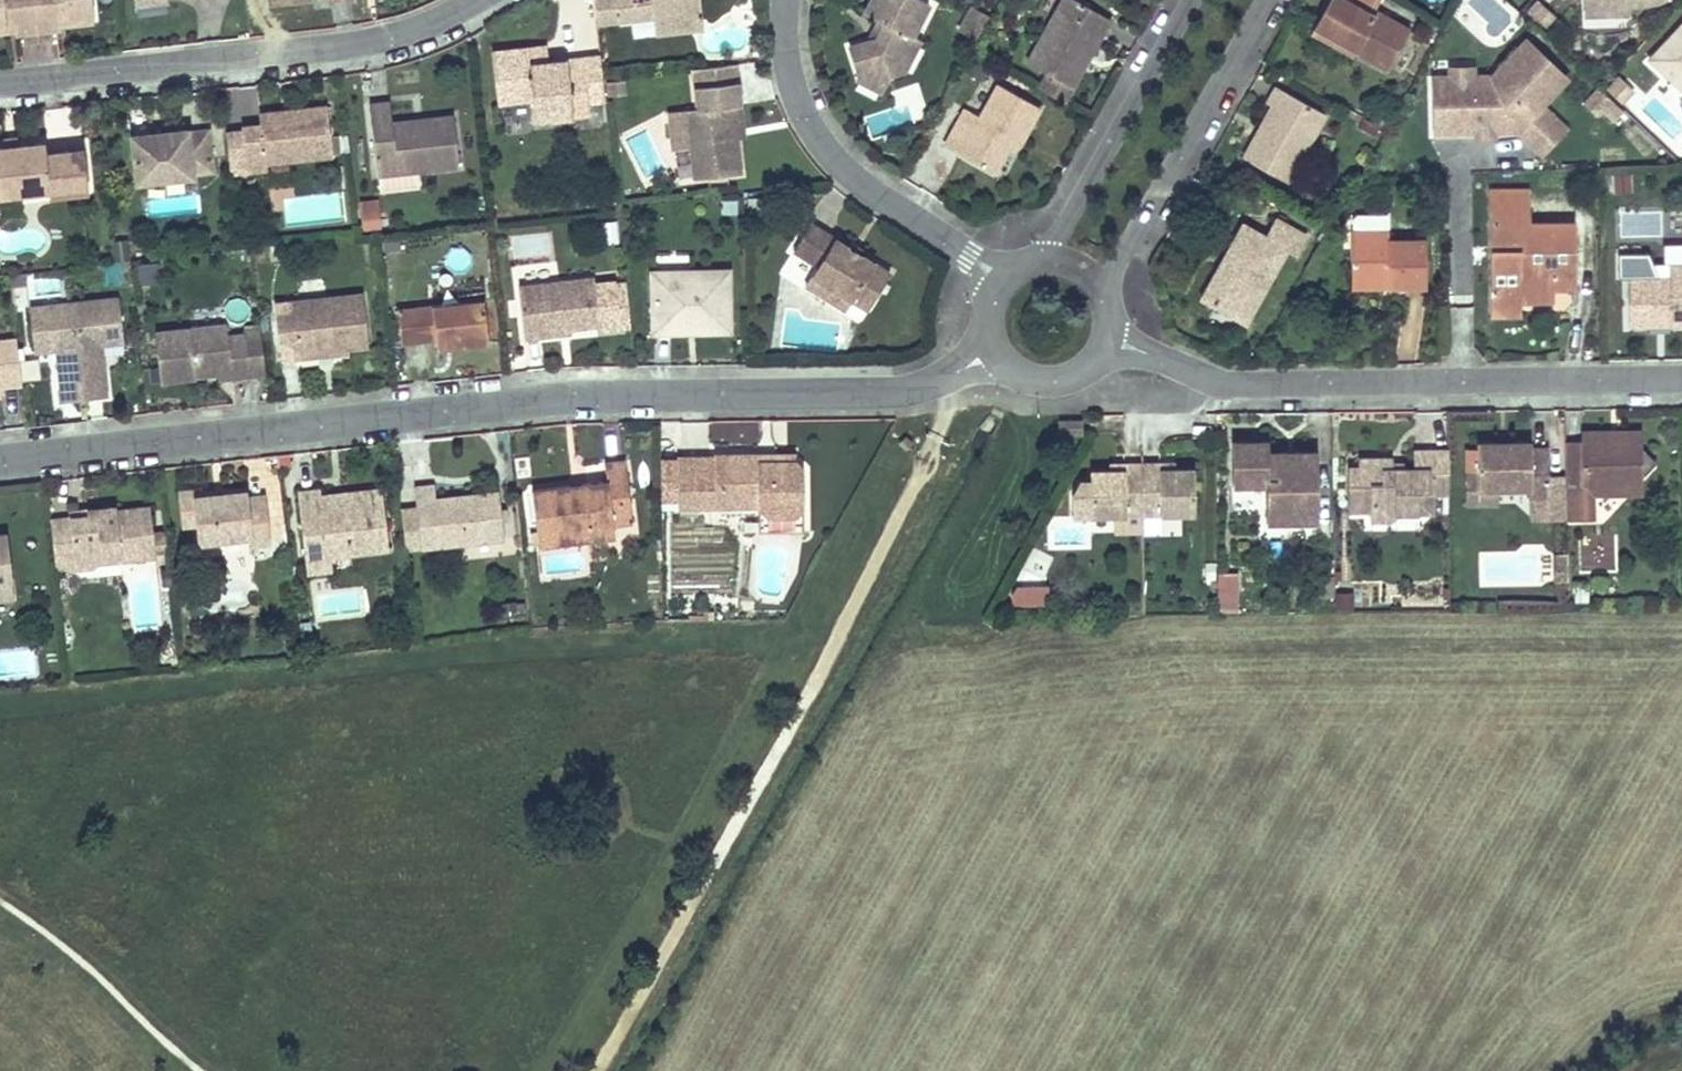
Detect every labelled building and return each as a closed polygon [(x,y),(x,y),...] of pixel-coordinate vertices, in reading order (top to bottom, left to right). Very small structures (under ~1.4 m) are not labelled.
[(14,25),(14,32),(15,36),(37,33),(34,0),(0,0),(0,26),(14,25)] [(92,0),(34,0),(37,33),(59,30),(59,27),(58,19),(93,15),(92,0)] [(596,25),(618,22),(617,11),(611,11),(610,0),(594,0),(596,25)] [(618,22),(653,18),(654,23),(701,18),(699,0),(610,0),(611,11),(617,11),(618,22)] [(864,12),(877,18),(884,21),(876,37),(867,40),(850,46),(858,73),(874,68),(889,75),(905,70),(920,40),(912,36),(929,3),(922,0),(870,0),(864,12)] [(1027,62),(1047,73),(1039,88),(1064,101),(1087,61),(1081,58),(1095,32),(1101,36),(1110,19),(1075,0),(1062,0),(1027,62)] [(1314,27),(1354,49),(1352,52),(1353,52),(1386,71),(1409,28),(1375,9),(1380,0),(1329,0),(1314,27)] [(1588,7),(1599,11),(1611,12),(1619,9),(1625,6),(1625,0),(1588,0),(1588,7)] [(1536,3),(1528,11),(1532,15),(1540,6),(1536,3)] [(973,6),(959,31),(977,41),(991,16),(973,6)] [(1544,26),(1552,18),(1540,6),(1532,15),(1544,26)] [(58,19),(59,27),(94,23),(93,15),(58,19)] [(654,23),(655,35),(703,29),(701,18),(654,23)] [(877,18),(867,40),(876,37),(884,21),(877,18)] [(1649,59),(1676,84),(1681,90),(1681,24),(1649,59)] [(14,32),(14,25),(0,26),(0,34),(14,32)] [(1314,27),(1310,34),(1351,56),(1353,52),(1352,52),(1354,49),(1314,27)] [(1081,58),(1087,61),(1101,36),(1095,32),(1081,58)] [(1541,104),(1566,78),(1526,39),(1492,76),(1473,76),(1449,77),(1444,77),(1444,104),(1432,105),(1434,133),(1474,132),(1475,132),(1475,118),(1493,118),(1493,132),(1494,132),(1517,131),(1541,154),(1566,128),(1541,104)] [(553,62),(548,62),(546,46),(492,52),(497,103),(533,99),(534,121),(589,114),(588,102),(605,100),(600,56),(565,60),(565,66),(554,67),(553,62)] [(693,68),(698,109),(668,112),(672,149),(690,147),(694,179),(740,174),(736,138),(733,106),(739,105),(735,63),(693,68)] [(1449,68),(1449,77),(1473,76),(1473,67),(1449,68)] [(858,73),(855,80),(880,92),(889,75),(874,68),(858,73)] [(1632,92),(1617,77),(1607,88),(1622,102),(1632,92)] [(624,81),(607,83),(608,94),(625,93),(624,81)] [(965,109),(944,145),(993,172),(1007,148),(1013,138),(1018,141),(1020,142),(1040,107),(998,84),(979,117),(965,109)] [(1676,84),(1665,96),(1681,112),(1681,90),(1676,84)] [(1257,131),(1242,157),(1287,182),(1325,114),(1276,86),(1266,103),(1271,105),(1277,109),(1263,134),(1257,131)] [(1614,121),(1623,111),(1599,88),(1584,104),(1596,116),(1602,109),(1614,121)] [(369,104),(376,175),(458,166),(453,116),(422,119),(423,126),(393,129),(392,123),(389,102),(369,104)] [(736,138),(743,137),(739,105),(733,106),(736,138)] [(1263,134),(1277,109),(1271,105),(1257,131),(1263,134)] [(230,173),(267,169),(266,162),(340,154),(337,135),(330,136),(326,107),(259,115),(261,125),(242,128),(242,131),(245,159),(229,161),(230,173)] [(1493,118),(1475,118),(1475,132),(1474,132),(1474,137),(1494,136),(1494,132),(1493,132),(1493,118)] [(422,119),(392,123),(393,129),(423,126),(422,119)] [(193,174),(213,171),(208,130),(188,132),(187,129),(131,136),(136,183),(193,176),(193,174)] [(245,159),(242,131),(225,132),(229,161),(245,159)] [(17,137),(2,139),(3,147),(18,146),(17,137)] [(1007,148),(1013,151),(1018,141),(1013,138),(1007,148)] [(0,148),(0,197),(49,192),(49,195),(87,191),(85,174),(69,175),(66,151),(46,153),(44,143),(18,146),(3,147),(0,148)] [(85,174),(83,149),(66,151),(69,175),(85,174)] [(1614,192),(1631,191),(1630,175),(1613,176),(1614,192)] [(1529,190),(1488,190),(1490,314),(1520,314),(1520,301),(1520,288),(1549,288),(1575,287),(1575,224),(1530,224),(1529,190)] [(747,197),(747,212),(766,211),(766,197),(747,197)] [(722,200),(723,214),(737,214),(737,200),(722,200)] [(376,201),(362,203),(363,211),(377,209),(376,201)] [(377,209),(363,211),(364,228),(378,226),(377,209)] [(1388,232),(1388,215),(1356,215),(1353,219),(1353,232),(1388,232)] [(1218,267),(1201,297),(1245,322),(1286,250),(1296,255),(1306,237),(1274,219),(1265,236),(1242,224),(1222,259),(1226,261),(1222,269),(1218,267)] [(616,221),(600,223),(602,244),(618,242),(616,221)] [(810,224),(793,250),(817,265),(811,275),(830,287),(824,296),(845,310),(859,287),(875,296),(888,272),(863,257),(858,253),(855,258),(848,254),(851,249),(845,245),(810,224)] [(1425,286),(1425,239),(1388,240),(1388,232),(1353,232),(1350,232),(1351,278),(1387,277),(1387,286),(1425,286)] [(127,240),(113,242),(115,259),(128,257),(127,240)] [(867,251),(848,240),(845,245),(851,249),(848,254),(855,258),(858,253),(863,257),(867,251)] [(1648,253),(1617,253),(1618,278),(1627,277),(1628,326),(1649,325),(1669,325),(1671,325),(1670,314),(1681,314),(1681,265),(1668,265),(1668,277),(1658,277),(1648,253)] [(1222,259),(1218,267),(1222,269),(1226,261),(1222,259)] [(156,263),(137,265),(139,282),(158,280),(156,263)] [(651,271),(652,333),(671,333),(671,324),(730,323),(729,270),(651,271)] [(811,275),(805,284),(824,296),(830,287),(811,275)] [(1351,278),(1351,287),(1387,286),(1387,277),(1351,278)] [(594,278),(518,286),(524,338),(560,333),(559,327),(569,326),(599,323),(594,278)] [(1520,301),(1549,301),(1549,288),(1520,288),(1520,301)] [(274,305),(280,357),(298,356),(297,352),(368,345),(362,295),(274,305)] [(74,303),(84,398),(106,396),(101,345),(123,342),(118,298),(74,303)] [(397,309),(401,343),(435,339),(436,348),(446,347),(445,342),(452,341),(453,346),(487,343),(483,300),(397,309)] [(84,398),(74,303),(30,308),(35,352),(56,350),(62,401),(84,398)] [(1671,325),(1681,325),(1681,314),(1670,314),(1671,325)] [(671,333),(730,332),(730,323),(671,324),(671,333)] [(243,331),(243,334),(227,336),(226,325),(155,332),(160,382),(196,378),(196,374),(229,371),(230,377),(265,373),(260,329),(243,331)] [(21,383),(17,339),(0,341),(0,385),(21,383)] [(1641,477),(1656,462),(1641,443),(1624,430),(1617,437),(1605,437),(1598,431),(1590,431),(1581,441),(1564,441),(1566,519),(1593,519),(1593,507),(1586,501),(1593,495),(1599,500),(1605,494),(1614,484),(1625,494),(1641,477)] [(1641,430),(1624,430),(1641,443),(1641,430)] [(1590,431),(1580,431),(1581,441),(1590,431)] [(1316,522),(1315,451),(1266,452),(1267,441),(1232,441),(1232,486),(1266,485),(1266,522),(1316,522)] [(1548,475),(1548,449),(1530,449),(1530,443),(1476,444),(1477,473),(1466,473),(1466,504),(1498,504),(1498,489),(1529,488),(1529,496),(1533,496),(1549,495),(1548,475)] [(1396,514),(1416,514),(1416,490),(1432,490),(1444,489),(1444,494),(1448,494),(1448,450),(1415,450),(1415,468),(1391,468),(1390,457),(1359,458),(1360,467),(1349,467),(1350,512),(1371,511),(1371,521),(1390,521),(1396,514)] [(677,461),(678,508),(758,507),(766,515),(795,515),(803,506),(803,469),(794,461),(754,461),(754,454),(714,454),(714,456),(714,459),(677,459),(677,461)] [(538,544),(538,547),(614,538),(613,525),(611,506),(630,504),(625,460),(604,463),(606,481),(532,490),(536,531),(538,544)] [(677,461),(660,461),(661,508),(678,508),(677,461)] [(1141,464),(1142,515),(1194,514),(1193,469),(1174,470),(1160,470),(1160,463),(1141,464)] [(1113,532),(1143,531),(1142,515),(1141,464),(1123,464),(1123,471),(1090,471),(1090,516),(1114,515),(1113,532)] [(1565,475),(1548,475),(1549,495),(1533,496),(1534,520),(1566,519),(1565,475)] [(1642,495),(1641,477),(1625,494),(1642,495)] [(1605,494),(1625,494),(1614,484),(1605,494)] [(434,485),(414,488),(416,507),(421,548),(503,539),(498,492),(436,499),(434,485)] [(319,490),(297,492),(305,559),(329,556),(387,549),(381,489),(342,493),(343,502),(337,503),(336,500),(321,501),(320,495),(319,490)] [(1416,514),(1432,513),(1432,490),(1416,490),(1416,514)] [(194,491),(180,493),(183,523),(195,522),(193,497),(194,497),(194,491)] [(194,497),(193,497),(195,522),(197,542),(249,538),(250,546),(270,544),(264,496),(247,498),(246,492),(194,497)] [(342,493),(320,495),(321,501),(336,500),(337,503),(343,502),(342,493)] [(613,525),(632,523),(630,504),(611,506),(613,525)] [(87,515),(69,517),(50,519),(55,564),(74,562),(74,568),(92,566),(93,565),(102,556),(118,553),(119,561),(155,557),(154,552),(152,532),(149,506),(115,510),(115,507),(86,510),(87,515)] [(416,507),(400,509),(405,550),(421,548),(416,507)] [(1052,525),(1052,546),(1087,547),(1087,526),(1052,525)] [(168,530),(152,532),(154,552),(170,550),(168,530)] [(530,532),(531,545),(538,544),(536,531),(530,532)] [(10,579),(11,579),(6,534),(0,535),(0,581),(10,579)] [(1038,551),(1034,549),(1025,567),(1025,568),(1029,569),(1038,551)] [(1040,583),(1052,557),(1038,551),(1029,569),(1025,568),(1022,574),(1040,583)] [(93,565),(119,561),(118,553),(102,556),(93,565)] [(1566,553),(1553,553),(1554,569),(1566,569),(1566,553)] [(305,559),(306,572),(331,570),(329,556),(305,559)] [(172,569),(161,571),(163,586),(174,585),(172,569)] [(1554,569),(1554,581),(1567,581),(1566,569),(1554,569)] [(1235,613),(1235,573),(1217,573),(1217,613),(1235,613)] [(0,581),(0,600),(13,599),(10,579),(0,581)] [(1352,593),(1334,594),(1334,608),(1352,608),(1352,593)] [(500,605),(501,614),(516,613),(515,603),(500,605)]
